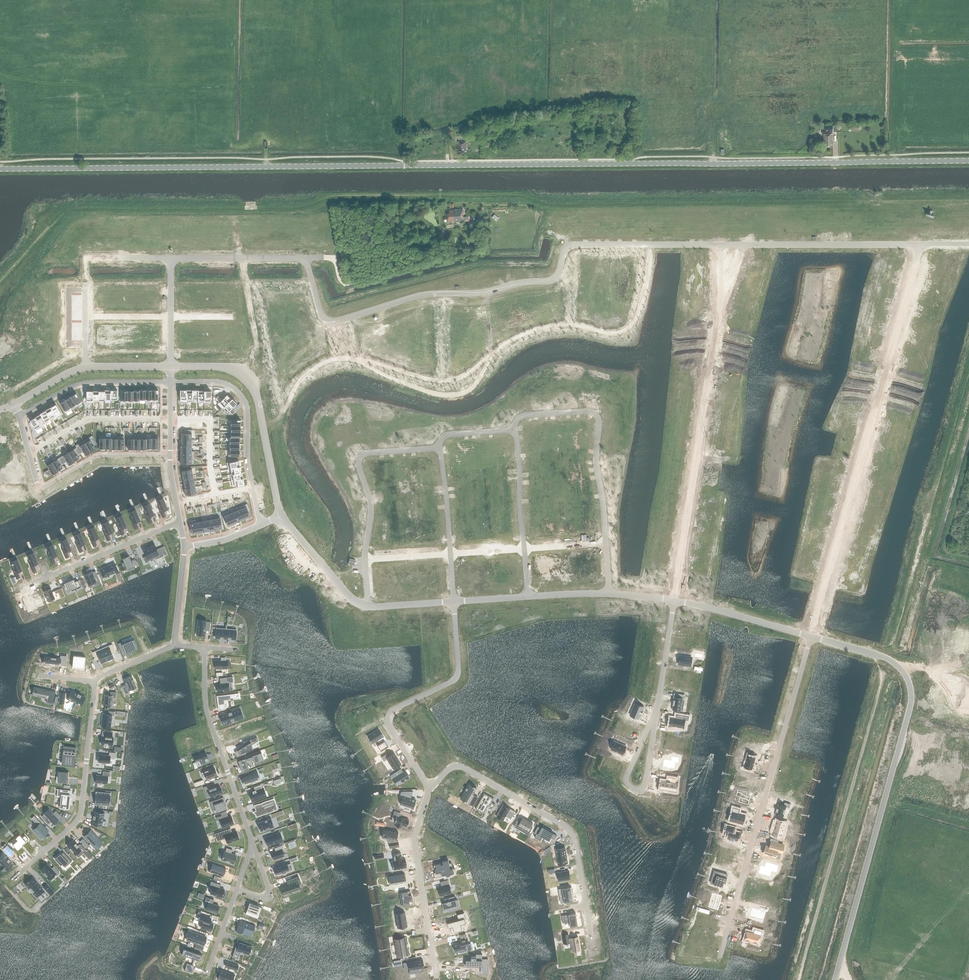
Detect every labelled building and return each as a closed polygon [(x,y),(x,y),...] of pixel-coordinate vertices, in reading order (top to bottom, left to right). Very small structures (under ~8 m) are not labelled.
[(832,134),(823,134),(823,145),(825,145),(825,147),(830,147),(830,145),(832,145),(832,140),(832,134)] [(466,152),(466,142),(458,142),(458,152),(460,152),(460,153),(464,153),(464,152),(466,152)] [(449,214),(447,214),(448,222),(464,221),(462,209),(455,209),(455,210),(449,210),(449,214)] [(685,225),(685,227),(688,227),(688,229),(695,229),(695,213),(688,213),(688,225),(685,225)] [(695,229),(695,230),(703,230),(703,228),(706,228),(706,225),(703,225),(703,213),(695,213),(695,229)] [(725,213),(725,230),(732,230),(732,227),(736,227),(736,225),(732,225),(732,213),(725,213)] [(742,225),(742,227),(745,227),(745,229),(752,229),(752,213),(745,213),(745,225),(742,225)] [(752,229),(752,230),(760,230),(760,228),(763,228),(763,225),(760,225),(760,213),(752,213),(752,229)] [(768,225),(768,227),(771,227),(771,230),(779,230),(779,213),(771,213),(771,225),(768,225)] [(582,215),(582,232),(590,232),(590,229),(593,229),(593,226),(590,226),(590,215),(582,215)] [(599,226),(599,228),(603,228),(603,230),(610,230),(610,215),(603,215),(603,226),(599,226)] [(610,230),(610,231),(618,231),(618,229),(621,229),(621,227),(618,227),(618,215),(610,215),(610,230)] [(627,226),(627,229),(630,229),(630,232),(638,232),(638,215),(630,215),(630,226),(627,226)] [(137,218),(137,235),(145,235),(145,232),(148,232),(148,230),(145,230),(145,218),(137,218)] [(153,218),(153,235),(160,235),(160,232),(164,232),(164,230),(160,230),(160,218),(153,218)] [(177,230),(177,232),(181,232),(181,234),(188,234),(188,218),(181,218),(181,230),(177,230)] [(188,234),(188,235),(196,235),(196,233),(199,233),(199,230),(196,230),(196,218),(188,218),(188,234)] [(204,230),(204,232),(207,232),(207,235),(215,235),(215,218),(207,218),(207,230),(204,230)] [(247,230),(247,232),(251,232),(251,234),(258,234),(258,218),(251,218),(251,230),(247,230)] [(258,234),(258,235),(265,235),(265,233),(269,233),(269,230),(265,230),(265,218),(258,218),(258,234)] [(272,218),(272,235),(280,235),(280,232),(283,232),(283,230),(280,230),(280,218),(272,218)] [(286,230),(286,232),(290,232),(290,234),(297,234),(297,218),(290,218),(290,230),(286,230)] [(297,234),(297,235),(305,235),(305,233),(308,233),(308,230),(305,230),(305,218),(297,218),(297,234)] [(311,230),(311,232),(314,232),(314,235),(322,235),(322,218),(314,218),(314,230),(311,230)] [(270,300),(268,303),(273,308),(281,298),(276,293),(270,300)] [(281,298),(273,308),(277,311),(286,302),(281,298)] [(286,302),(277,311),(282,315),(290,305),(286,302)] [(290,305),(282,315),(286,319),(294,309),(290,305)] [(417,311),(417,318),(419,318),(419,317),(427,317),(427,312),(430,312),(430,307),(419,307),(419,311),(417,311)] [(291,321),(287,322),(290,328),(301,322),(299,317),(297,318),(295,319),(293,320),(291,321)] [(419,318),(419,324),(421,324),(421,328),(422,328),(422,327),(432,327),(432,323),(429,323),(429,317),(427,317),(419,317),(419,318)] [(301,322),(290,328),(292,333),(303,327),(301,322)] [(358,329),(358,333),(368,333),(368,330),(371,330),(371,323),(361,323),(361,329),(358,329)] [(303,327),(292,333),(294,337),(306,332),(303,327)] [(420,331),(420,337),(430,337),(430,332),(433,332),(433,327),(432,327),(422,327),(422,328),(422,331),(420,331)] [(306,332),(294,337),(297,344),(309,339),(306,332)] [(358,333),(358,338),(361,338),(361,344),(363,344),(363,343),(371,343),(371,337),(368,337),(368,333),(358,333)] [(402,344),(402,345),(411,345),(413,345),(413,341),(415,341),(415,334),(414,334),(414,335),(405,335),(405,340),(402,340),(402,344)] [(420,337),(420,344),(422,344),(422,347),(433,347),(433,343),(430,343),(430,337),(420,337)] [(378,342),(378,349),(388,349),(388,343),(391,343),(391,338),(380,338),(380,342),(378,342)] [(360,349),(360,354),(371,354),(371,350),(373,350),(373,343),(371,343),(363,343),(363,344),(363,349),(360,349)] [(400,344),(400,349),(403,349),(403,355),(413,355),(413,348),(411,348),(411,345),(402,345),(402,344),(400,344)] [(310,347),(303,351),(309,362),(316,359),(310,347)] [(420,357),(429,357),(429,358),(430,358),(430,352),(433,352),(433,347),(422,347),(422,351),(420,351),(420,357)] [(378,349),(378,355),(380,355),(380,359),(391,359),(391,354),(388,354),(388,349),(378,349)] [(303,351),(299,353),(304,364),(309,362),(303,351)] [(293,353),(288,356),(293,367),(298,365),(294,355),(293,353)] [(294,355),(298,365),(298,367),(304,364),(299,353),(294,355)] [(400,360),(400,365),(411,365),(411,361),(413,361),(413,355),(403,355),(403,360),(400,360)] [(288,356),(283,358),(288,369),(293,367),(288,356)] [(419,357),(419,364),(421,364),(421,368),(432,368),(432,363),(429,363),(429,358),(429,357),(420,357),(419,357)] [(283,358),(278,360),(283,372),(288,369),(283,358)] [(725,361),(724,369),(731,370),(731,374),(740,375),(741,371),(737,370),(738,363),(725,361)] [(686,377),(685,384),(687,385),(691,385),(695,386),(696,379),(686,377)] [(84,397),(84,400),(86,400),(86,403),(93,403),(93,400),(93,391),(86,391),(86,397),(84,397)] [(76,393),(70,396),(76,406),(76,407),(82,403),(76,393)] [(681,393),(679,402),(692,404),(694,395),(681,393)] [(218,396),(215,398),(219,402),(217,404),(222,409),(223,408),(227,404),(226,403),(231,399),(227,395),(221,400),(218,396)] [(70,396),(65,399),(71,408),(76,406),(70,396)] [(227,404),(223,408),(227,412),(229,411),(232,414),(235,412),(231,408),(236,403),(232,398),(231,399),(226,403),(227,404)] [(65,399),(60,402),(66,413),(71,409),(71,408),(65,399)] [(55,404),(50,407),(55,416),(56,417),(62,414),(56,404),(55,404)] [(50,407),(45,410),(50,419),(51,419),(55,416),(50,407)] [(675,407),(674,411),(680,412),(679,419),(687,420),(688,409),(675,407)] [(45,410),(39,413),(40,414),(42,418),(43,418),(46,422),(50,419),(45,410)] [(717,414),(716,423),(729,425),(730,417),(732,417),(733,414),(725,412),(725,415),(717,414)] [(40,414),(35,417),(41,426),(46,423),(46,422),(43,418),(42,418),(40,414)] [(35,417),(30,420),(36,431),(41,427),(41,426),(35,417)] [(586,422),(577,423),(577,431),(578,437),(578,438),(587,438),(586,422)] [(674,423),(674,427),(677,428),(676,435),(687,437),(688,429),(680,427),(680,424),(674,423)] [(567,424),(558,424),(559,436),(568,436),(568,430),(568,427),(567,428),(567,424)] [(532,427),(528,427),(528,440),(532,440),(533,442),(539,442),(539,431),(532,431),(532,427)] [(180,433),(180,440),(191,440),(191,430),(184,430),(184,433),(180,433)] [(714,432),(713,440),(726,442),(727,434),(728,434),(729,431),(722,430),(721,433),(714,432)] [(885,430),(881,442),(889,444),(891,440),(893,440),(896,433),(885,430)] [(92,435),(83,440),(90,452),(91,452),(90,451),(95,448),(94,445),(97,443),(92,435)] [(674,443),(673,450),(685,452),(686,445),(679,444),(680,440),(674,439),(673,443),(674,443)] [(83,440),(75,445),(76,448),(80,453),(83,452),(85,455),(90,452),(83,440)] [(495,447),(490,447),(490,456),(497,456),(496,454),(503,453),(502,442),(495,443),(495,447)] [(475,451),(474,451),(474,456),(482,455),(482,459),(487,459),(486,451),(484,451),(484,447),(483,448),(482,443),(474,444),(475,451)] [(467,444),(456,445),(456,458),(461,457),(461,459),(468,458),(467,444)] [(76,448),(68,452),(74,462),(74,461),(79,458),(77,455),(80,453),(76,448)] [(68,452),(60,457),(63,463),(66,462),(68,465),(69,465),(73,462),(74,462),(68,452)] [(52,462),(57,472),(58,471),(57,471),(62,468),(61,465),(63,463),(60,457),(52,462)] [(672,458),(671,466),(682,467),(683,460),(679,460),(679,459),(676,459),(672,458)] [(49,469),(44,472),(49,476),(51,474),(52,475),(52,474),(57,472),(52,462),(51,460),(45,463),(49,469)] [(238,460),(227,463),(228,469),(230,469),(240,467),(238,460)] [(424,460),(417,461),(417,472),(424,472),(424,469),(427,469),(426,464),(424,465),(424,460)] [(401,462),(394,462),(395,476),(402,476),(402,474),(406,474),(406,465),(402,465),(403,466),(401,466),(401,462)] [(192,469),(181,471),(181,472),(182,471),(183,477),(182,477),(193,475),(192,469)] [(668,469),(667,476),(670,476),(669,481),(680,483),(681,475),(675,474),(675,470),(668,469)] [(231,474),(230,474),(231,480),(243,478),(242,472),(241,472),(231,474)] [(243,478),(231,480),(232,487),(244,484),(243,478)] [(540,483),(534,484),(534,490),(545,489),(544,485),(548,485),(548,480),(540,480),(540,483)] [(664,485),(663,488),(666,489),(665,496),(669,496),(669,497),(673,498),(674,497),(678,498),(679,490),(675,490),(675,489),(671,489),(672,486),(664,485)] [(195,487),(184,489),(185,489),(186,494),(185,494),(185,495),(191,494),(191,496),(190,496),(190,497),(197,495),(196,493),(195,487)] [(423,488),(415,488),(416,494),(419,493),(420,497),(430,496),(429,491),(424,491),(423,488)] [(545,489),(534,490),(535,496),(541,495),(541,499),(549,498),(548,493),(545,493),(545,489)] [(420,501),(416,501),(417,507),(425,506),(424,503),(430,502),(430,496),(420,497),(420,501)] [(704,496),(703,503),(705,504),(704,509),(718,511),(719,505),(715,504),(716,498),(704,496)] [(163,497),(156,500),(160,508),(158,509),(162,518),(166,516),(164,511),(168,509),(163,497)] [(665,502),(664,513),(672,515),(673,510),(676,510),(677,503),(665,502)] [(149,503),(142,506),(145,513),(144,513),(148,524),(152,522),(150,517),(154,515),(149,503)] [(247,504),(239,507),(240,509),(244,519),(249,516),(249,517),(250,517),(248,511),(249,511),(249,512),(250,511),(247,504)] [(135,509),(129,512),(132,519),(130,519),(135,529),(138,528),(136,523),(140,521),(135,509)] [(240,509),(235,511),(239,522),(239,521),(244,519),(240,509)] [(228,511),(222,514),(227,526),(228,526),(228,525),(233,523),(233,524),(229,514),(228,511)] [(235,511),(229,514),(233,524),(234,524),(233,523),(238,521),(238,522),(239,522),(235,511)] [(702,513),(700,523),(710,525),(711,520),(714,521),(715,515),(702,513)] [(121,515),(115,518),(118,525),(116,525),(121,535),(124,534),(122,528),(126,527),(121,515)] [(219,516),(213,518),(215,530),(216,530),(221,529),(222,529),(219,516)] [(662,521),(660,528),(673,530),(674,522),(670,522),(670,521),(669,521),(669,518),(661,517),(660,521),(662,521)] [(195,520),(189,521),(192,534),(192,533),(198,532),(196,522),(195,520)] [(108,521),(101,523),(104,530),(103,531),(107,541),(111,539),(109,534),(113,533),(108,521)] [(94,526),(87,529),(90,536),(89,537),(93,547),(97,545),(95,540),(99,538),(94,526)] [(699,530),(698,538),(711,540),(712,532),(699,530)] [(658,531),(657,535),(659,535),(658,544),(670,546),(672,537),(665,536),(665,532),(658,531)] [(80,532),(73,535),(77,543),(75,544),(79,553),(83,551),(81,546),(85,544),(80,532)] [(66,538),(59,541),(63,549),(62,550),(65,558),(69,557),(67,552),(71,550),(66,538)] [(697,545),(696,552),(708,554),(708,548),(711,549),(712,544),(705,543),(704,546),(697,545)] [(52,544),(46,547),(49,554),(47,554),(52,564),(55,563),(53,558),(57,556),(52,544)] [(155,545),(149,547),(154,558),(159,556),(160,557),(164,556),(161,550),(157,551),(155,545)] [(146,556),(143,557),(146,563),(148,562),(148,561),(154,558),(149,547),(143,549),(146,556)] [(657,548),(655,562),(667,564),(669,556),(663,555),(664,549),(657,548)] [(33,552),(27,555),(29,562),(28,562),(32,572),(36,571),(34,566),(38,564),(33,552)] [(124,562),(121,563),(123,567),(125,566),(127,569),(133,566),(131,562),(132,562),(133,566),(137,564),(135,559),(131,560),(131,561),(129,556),(122,558),(124,562)] [(17,559),(10,561),(13,568),(12,569),(16,579),(20,578),(18,572),(22,571),(17,559)] [(114,563),(100,569),(103,577),(117,571),(114,563)] [(91,571),(84,574),(88,585),(95,582),(96,585),(101,583),(96,571),(92,572),(91,571)] [(67,581),(63,583),(66,590),(74,587),(75,589),(81,587),(78,580),(75,582),(74,579),(67,581)] [(51,588),(43,591),(44,592),(44,591),(48,601),(55,599),(55,598),(54,598),(50,589),(51,589),(51,588)] [(62,588),(54,591),(55,594),(58,593),(60,598),(65,596),(62,588)] [(32,597),(24,600),(29,612),(37,608),(43,605),(39,597),(33,600),(32,597)] [(415,613),(409,614),(409,615),(410,626),(415,626),(416,628),(419,628),(419,623),(416,623),(415,613)] [(388,616),(385,616),(386,628),(391,627),(392,630),(395,629),(395,625),(392,625),(391,615),(388,615),(388,616)] [(403,624),(400,624),(401,629),(404,629),(404,627),(410,626),(409,615),(403,615),(403,624)] [(379,626),(376,626),(376,631),(380,630),(380,628),(386,628),(385,616),(379,617),(379,626)] [(197,619),(196,635),(205,635),(205,631),(209,631),(210,620),(197,619)] [(641,620),(640,628),(647,629),(647,630),(658,632),(659,628),(653,627),(654,622),(641,620)] [(216,627),(215,637),(225,638),(226,628),(216,627)] [(226,628),(225,638),(235,639),(236,628),(226,628)] [(683,632),(682,640),(696,642),(697,634),(683,632)] [(639,636),(638,643),(645,644),(645,645),(656,647),(656,643),(651,642),(651,637),(639,636)] [(121,642),(118,644),(121,651),(124,650),(125,654),(138,649),(134,639),(122,644),(121,642)] [(438,640),(433,640),(434,644),(436,643),(436,649),(448,648),(447,642),(438,643),(438,640)] [(112,644),(102,648),(107,661),(110,660),(110,659),(113,658),(111,652),(115,650),(112,644)] [(102,648),(92,652),(95,658),(98,657),(101,663),(104,661),(105,662),(107,661),(102,648)] [(437,655),(434,655),(435,659),(439,658),(439,655),(449,655),(449,651),(448,651),(448,648),(436,649),(437,655)] [(637,651),(636,658),(643,659),(642,660),(653,662),(654,658),(648,657),(649,653),(637,651)] [(46,656),(45,664),(60,666),(60,660),(66,661),(66,656),(60,655),(60,658),(46,656)] [(73,656),(72,667),(84,669),(85,657),(73,656)] [(680,656),(678,664),(690,666),(692,657),(680,656)] [(227,660),(215,660),(216,669),(227,668),(227,660)] [(440,664),(435,664),(435,668),(438,667),(438,674),(445,673),(445,675),(450,674),(449,666),(440,667),(440,664)] [(634,666),(633,673),(640,674),(640,675),(651,677),(652,673),(646,672),(647,668),(634,666)] [(676,676),(675,683),(683,684),(682,690),(688,691),(690,679),(696,680),(697,675),(684,673),(684,677),(676,676)] [(125,684),(122,686),(125,694),(129,693),(128,691),(136,687),(132,675),(123,679),(125,684)] [(220,683),(216,684),(217,691),(229,690),(228,682),(233,682),(232,676),(219,678),(220,683)] [(632,681),(631,688),(638,689),(638,691),(649,692),(649,688),(644,687),(644,683),(632,681)] [(37,688),(35,695),(47,698),(46,702),(52,704),(55,691),(43,689),(37,688)] [(71,690),(67,699),(76,703),(73,709),(78,711),(81,705),(85,697),(81,695),(81,694),(78,693),(77,693),(71,690)] [(105,694),(103,706),(111,707),(111,703),(112,703),(113,699),(112,699),(112,696),(116,696),(116,692),(110,691),(110,695),(105,694)] [(238,693),(216,696),(217,696),(217,701),(218,710),(226,709),(225,700),(236,699),(235,694),(238,693)] [(674,696),(672,709),(683,711),(684,706),(682,705),(683,697),(674,696)] [(635,703),(630,715),(638,719),(644,707),(635,703)] [(220,715),(223,724),(240,718),(238,713),(241,712),(240,708),(220,715)] [(419,712),(410,718),(412,721),(416,718),(419,722),(429,715),(426,709),(420,713),(419,712)] [(103,713),(101,726),(110,727),(111,715),(114,716),(114,711),(108,711),(108,714),(103,713)] [(670,718),(669,726),(683,728),(685,720),(688,720),(688,716),(678,715),(678,719),(670,718)] [(624,718),(622,724),(627,726),(625,730),(625,729),(624,731),(625,731),(623,735),(629,737),(629,736),(631,737),(633,733),(634,731),(635,727),(630,724),(631,722),(624,718)] [(428,727),(419,733),(421,736),(426,733),(429,737),(439,730),(435,724),(429,728),(428,727)] [(233,731),(228,733),(230,740),(242,736),(241,732),(243,731),(242,728),(241,728),(240,725),(232,727),(233,731)] [(378,729),(367,736),(372,743),(383,736),(378,729)] [(102,736),(101,744),(112,745),(113,737),(112,737),(112,732),(106,732),(105,736),(102,736)] [(614,741),(611,749),(623,755),(626,746),(618,743),(620,738),(613,735),(611,740),(614,741)] [(667,738),(666,746),(678,748),(678,745),(680,745),(681,740),(680,740),(681,737),(673,735),(672,739),(667,738)] [(244,745),(238,749),(240,755),(245,753),(244,752),(253,749),(252,745),(258,741),(256,737),(243,742),(244,745)] [(754,738),(752,746),(764,749),(766,741),(754,738)] [(438,742),(429,748),(431,752),(436,749),(438,752),(449,746),(445,740),(439,743),(438,742)] [(64,748),(62,764),(74,766),(76,748),(70,747),(70,748),(64,748)] [(109,763),(110,758),(115,758),(115,753),(109,752),(109,755),(99,754),(98,762),(102,762),(102,764),(105,765),(106,763),(109,763)] [(205,752),(194,756),(196,762),(199,761),(201,765),(206,763),(205,759),(207,758),(205,752)] [(245,758),(237,760),(239,764),(240,764),(241,767),(240,767),(241,771),(249,768),(246,761),(253,759),(254,763),(264,759),(261,752),(252,755),(252,756),(245,759),(245,758)] [(386,754),(381,757),(383,761),(387,759),(393,769),(400,764),(393,753),(388,756),(386,754)] [(748,755),(744,767),(752,769),(755,757),(748,755)] [(664,759),(662,766),(666,767),(666,768),(670,768),(674,768),(675,762),(678,763),(679,758),(672,756),(671,760),(664,759)] [(608,759),(601,761),(603,768),(607,767),(608,768),(609,767),(611,771),(616,769),(612,761),(608,759)] [(214,767),(203,771),(206,779),(217,775),(214,767)] [(788,767),(786,775),(791,776),(790,780),(798,783),(800,777),(797,776),(799,770),(796,769),(796,768),(792,767),(792,768),(788,767)] [(249,776),(242,779),(244,785),(250,783),(250,781),(253,780),(254,782),(259,780),(256,770),(248,775),(249,776)] [(58,771),(58,776),(59,776),(58,782),(67,783),(69,772),(58,771)] [(96,774),(95,782),(107,784),(108,776),(109,776),(110,772),(103,771),(102,775),(96,774)] [(397,771),(390,776),(392,779),(395,777),(399,784),(409,777),(405,771),(399,774),(397,771)] [(748,773),(744,786),(752,788),(756,775),(748,773)] [(661,780),(660,789),(674,791),(675,783),(676,783),(676,778),(668,777),(668,781),(661,780)] [(214,783),(208,785),(209,789),(208,789),(211,797),(222,793),(219,785),(215,787),(214,783)] [(784,783),(780,796),(788,798),(792,785),(784,783)] [(462,795),(461,798),(468,802),(468,803),(468,802),(473,805),(477,797),(473,794),(477,788),(469,784),(462,795)] [(255,791),(249,793),(252,801),(263,797),(261,789),(262,789),(261,785),(254,787),(255,791)] [(56,789),(57,789),(56,797),(61,797),(60,802),(60,808),(69,809),(70,799),(70,795),(69,795),(69,791),(70,791),(71,790),(69,790),(57,789),(56,789)] [(737,790),(735,796),(738,797),(737,802),(740,802),(740,803),(744,804),(748,805),(750,797),(746,796),(744,795),(744,792),(737,790)] [(96,791),(94,804),(109,806),(110,793),(96,791)] [(403,795),(400,804),(412,808),(415,799),(410,798),(413,791),(401,791),(400,794),(403,795)] [(484,793),(475,808),(476,809),(477,809),(476,808),(477,806),(485,811),(488,805),(493,808),(495,804),(491,802),(494,798),(484,793)] [(222,797),(212,801),(216,812),(226,809),(222,797)] [(256,810),(253,811),(253,812),(255,811),(255,813),(256,817),(273,811),(272,808),(274,808),(272,803),(275,802),(274,802),(273,799),(274,799),(274,798),(262,802),(262,803),(259,804),(259,803),(254,805),(254,806),(256,810)] [(658,801),(657,810),(668,812),(670,804),(672,804),(673,800),(666,799),(666,802),(658,801)] [(777,811),(775,815),(782,817),(786,807),(789,808),(790,804),(785,802),(784,805),(779,804),(777,808),(776,811),(777,811)] [(497,814),(496,816),(497,816),(498,815),(504,819),(506,816),(511,818),(510,819),(511,819),(511,818),(514,813),(515,811),(514,813),(506,809),(507,807),(503,805),(503,804),(503,805),(497,814)] [(732,812),(730,820),(743,824),(745,815),(738,813),(739,809),(733,808),(732,811),(732,812)] [(49,809),(44,813),(47,817),(44,820),(48,824),(51,821),(54,824),(59,820),(56,817),(58,815),(55,812),(53,814),(49,809)] [(91,824),(102,826),(101,826),(104,813),(94,811),(95,811),(94,815),(93,815),(93,818),(92,824),(91,824)] [(394,811),(392,816),(396,817),(394,823),(396,823),(395,826),(401,828),(402,825),(406,827),(409,820),(398,816),(399,812),(394,811)] [(221,815),(216,817),(217,821),(216,821),(218,828),(222,827),(234,823),(231,815),(222,818),(221,815)] [(517,820),(514,826),(523,831),(524,828),(530,832),(532,828),(531,827),(533,823),(523,817),(520,822),(517,820)] [(271,818),(257,823),(260,831),(274,827),(271,818)] [(774,829),(772,834),(781,837),(785,823),(776,820),(775,825),(774,825),(773,829),(774,829)] [(33,829),(32,830),(40,839),(41,839),(41,838),(48,833),(48,832),(40,823),(39,823),(33,829)] [(538,826),(534,833),(536,834),(535,837),(540,840),(543,837),(546,838),(549,841),(551,838),(553,839),(554,840),(557,835),(553,833),(554,833),(542,827),(541,828),(538,826)] [(728,833),(727,838),(730,838),(730,839),(733,840),(734,840),(738,841),(740,833),(733,831),(734,828),(726,826),(725,832),(728,833)] [(218,833),(215,834),(217,841),(225,838),(227,841),(227,844),(232,842),(232,841),(239,838),(236,831),(229,834),(228,829),(218,833)] [(385,829),(383,838),(392,839),(392,842),(391,842),(392,848),(399,847),(398,841),(396,842),(396,840),(397,840),(398,832),(385,829)] [(90,830),(84,836),(94,847),(101,841),(90,830)] [(277,833),(264,838),(267,846),(280,841),(277,833)] [(19,834),(9,844),(13,848),(15,847),(17,850),(22,845),(23,846),(23,845),(22,844),(25,842),(26,841),(27,840),(28,840),(28,839),(24,835),(24,836),(22,837),(19,834)] [(766,846),(764,854),(770,855),(770,857),(770,856),(775,858),(779,859),(780,859),(782,852),(784,845),(777,843),(778,840),(772,839),(770,847),(766,846)] [(72,841),(67,846),(75,855),(80,850),(82,852),(85,849),(80,844),(78,846),(75,843),(75,844),(72,841)] [(6,845),(2,849),(6,853),(10,849),(6,845)] [(273,859),(284,856),(282,848),(283,848),(282,845),(275,847),(276,850),(271,852),(273,859)] [(224,851),(222,859),(233,863),(236,855),(231,854),(233,850),(227,847),(225,852),(224,851)] [(565,847),(555,849),(558,864),(567,863),(565,847)] [(724,855),(721,867),(730,869),(733,857),(728,855),(729,851),(722,849),(721,854),(724,855)] [(59,854),(54,858),(57,862),(61,865),(62,864),(65,867),(71,861),(63,852),(61,854),(60,853),(59,854)] [(394,861),(392,861),(393,870),(407,868),(405,859),(402,860),(401,853),(393,854),(394,861)] [(0,858),(0,864),(1,865),(0,867),(0,868),(3,871),(5,869),(6,870),(13,864),(4,855),(0,858)] [(438,872),(434,873),(435,878),(443,876),(443,875),(446,874),(447,876),(450,875),(450,874),(454,873),(451,863),(449,863),(448,860),(442,861),(443,864),(441,864),(441,863),(434,865),(435,870),(437,870),(438,872)] [(760,865),(758,873),(770,876),(771,871),(776,873),(778,865),(766,862),(764,866),(760,865)] [(214,864),(211,872),(223,877),(223,876),(225,868),(226,868),(212,863),(214,864)] [(287,863),(273,868),(275,875),(289,870),(287,863)] [(42,868),(40,869),(49,879),(55,874),(56,875),(59,873),(54,866),(51,869),(47,864),(45,865),(42,868)] [(715,870),(712,879),(715,880),(714,884),(723,886),(724,882),(725,883),(728,874),(715,870)] [(569,871),(558,873),(559,881),(570,879),(569,871)] [(403,873),(388,876),(391,875),(392,884),(405,882),(403,873)] [(280,887),(283,897),(284,897),(301,891),(299,885),(301,884),(298,876),(288,880),(289,884),(284,886),(284,885),(280,887)] [(33,877),(25,884),(36,896),(43,890),(35,882),(36,881),(33,877)] [(442,887),(438,888),(440,896),(452,892),(448,880),(440,882),(442,887)] [(211,881),(209,886),(212,887),(210,893),(221,897),(224,889),(219,888),(221,884),(211,881)] [(761,883),(758,894),(767,897),(765,902),(771,904),(776,888),(761,883)] [(571,887),(558,889),(559,889),(560,897),(564,897),(565,902),(573,901),(571,887)] [(410,891),(400,893),(402,906),(412,904),(410,891)] [(713,894),(709,907),(718,910),(722,896),(713,894)] [(446,902),(442,903),(443,909),(444,911),(447,910),(448,911),(454,909),(454,906),(458,905),(457,900),(458,900),(457,900),(457,899),(455,899),(455,896),(445,899),(446,902)] [(206,897),(204,903),(207,905),(206,909),(216,913),(219,906),(212,903),(214,899),(206,897)] [(248,910),(246,914),(255,917),(257,911),(260,912),(262,908),(249,903),(247,910),(248,910)] [(752,907),(749,916),(764,920),(766,911),(752,907)] [(404,912),(395,913),(398,928),(407,926),(404,912)] [(459,920),(448,923),(449,928),(451,927),(452,933),(464,930),(463,924),(466,923),(465,919),(466,918),(464,913),(457,914),(459,920)] [(576,913),(565,915),(566,922),(569,922),(570,927),(578,925),(576,913)] [(201,915),(199,921),(202,923),(201,927),(210,931),(213,923),(209,922),(211,918),(201,915)] [(238,926),(236,931),(251,937),(255,925),(241,920),(239,926),(238,926)] [(700,922),(698,928),(701,929),(700,932),(707,934),(708,930),(712,931),(714,923),(703,920),(703,922),(700,922)] [(747,930),(745,939),(758,942),(760,934),(761,934),(762,930),(755,928),(754,932),(747,930)] [(203,946),(206,937),(191,932),(188,940),(203,946)] [(460,942),(454,944),(456,952),(459,951),(460,953),(467,951),(465,945),(469,944),(467,938),(465,933),(460,935),(461,940),(460,940),(460,942)] [(568,933),(562,934),(562,935),(563,934),(564,944),(563,944),(564,944),(570,943),(572,942),(574,952),(580,951),(578,936),(570,938),(569,938),(568,933)] [(403,937),(394,939),(398,957),(406,956),(403,937)] [(232,956),(232,957),(238,959),(238,958),(240,952),(247,954),(250,946),(251,947),(251,946),(239,942),(239,943),(237,950),(235,949),(232,956)] [(183,948),(181,954),(200,961),(202,955),(183,948)] [(466,960),(466,966),(482,966),(482,971),(487,971),(487,960),(482,960),(482,954),(476,954),(476,958),(471,958),(471,960),(466,960)] [(408,963),(403,963),(403,967),(404,967),(404,970),(409,969),(409,971),(414,971),(414,973),(419,973),(420,973),(419,970),(424,969),(422,960),(408,962),(408,963)] [(217,979),(218,978),(224,979),(233,979),(235,974),(234,974),(234,975),(221,970),(221,969),(220,969),(217,979)]
